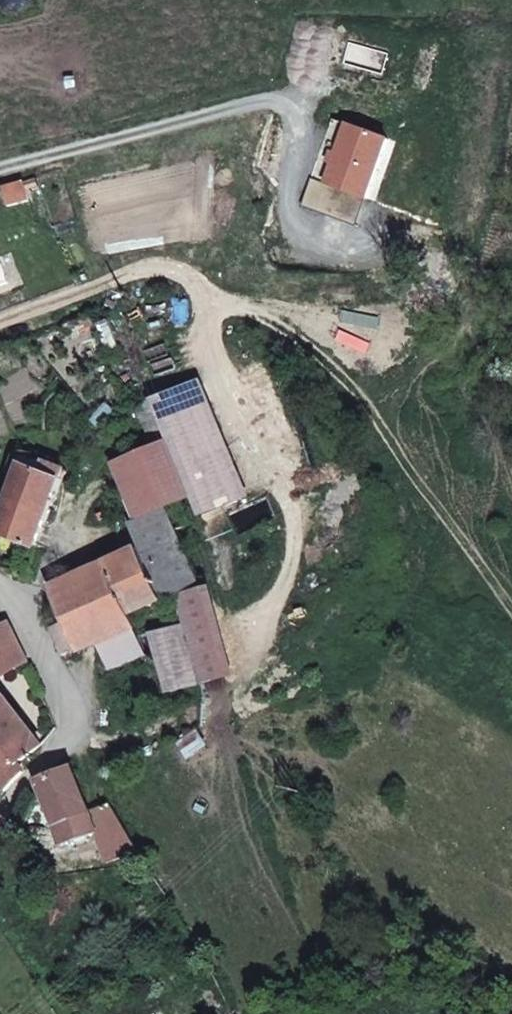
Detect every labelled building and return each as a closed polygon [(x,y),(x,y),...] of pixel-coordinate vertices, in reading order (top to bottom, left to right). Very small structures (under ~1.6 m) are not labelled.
[(330,114),(309,174),(323,179),(344,120),(330,114)] [(385,134),(344,120),(323,179),(364,194),(385,134)] [(173,444),(185,480),(193,508),(237,493),(195,372),(153,388),(157,396),(170,428),(182,423),(186,429),(183,438),(173,444)] [(186,429),(182,423),(170,428),(146,436),(164,487),(185,480),(173,444),(183,438),(186,429)] [(140,536),(195,513),(193,508),(185,480),(164,487),(146,436),(145,435),(118,445),(121,452),(140,502),(129,507),(140,536)] [(58,480),(21,465),(0,516),(0,532),(32,546),(58,480)] [(138,632),(134,618),(198,589),(178,531),(198,524),(195,513),(140,536),(78,561),(75,555),(55,558),(45,576),(62,624),(47,632),(57,660),(74,655),(77,664),(100,652),(135,634),(138,632)] [(168,702),(183,698),(230,684),(199,593),(173,602),(184,638),(150,648),(151,653),(168,702)] [(15,646),(3,627),(0,628),(0,653),(15,646)] [(149,664),(135,634),(100,652),(114,681),(149,664)] [(27,667),(15,646),(0,653),(0,680),(27,667)] [(4,795),(25,774),(18,766),(40,750),(12,723),(0,705),(0,787),(4,795)] [(88,812),(74,768),(37,782),(55,826),(88,812)] [(88,812),(55,826),(73,873),(106,859),(112,872),(143,859),(118,819),(96,829),(88,812)]
